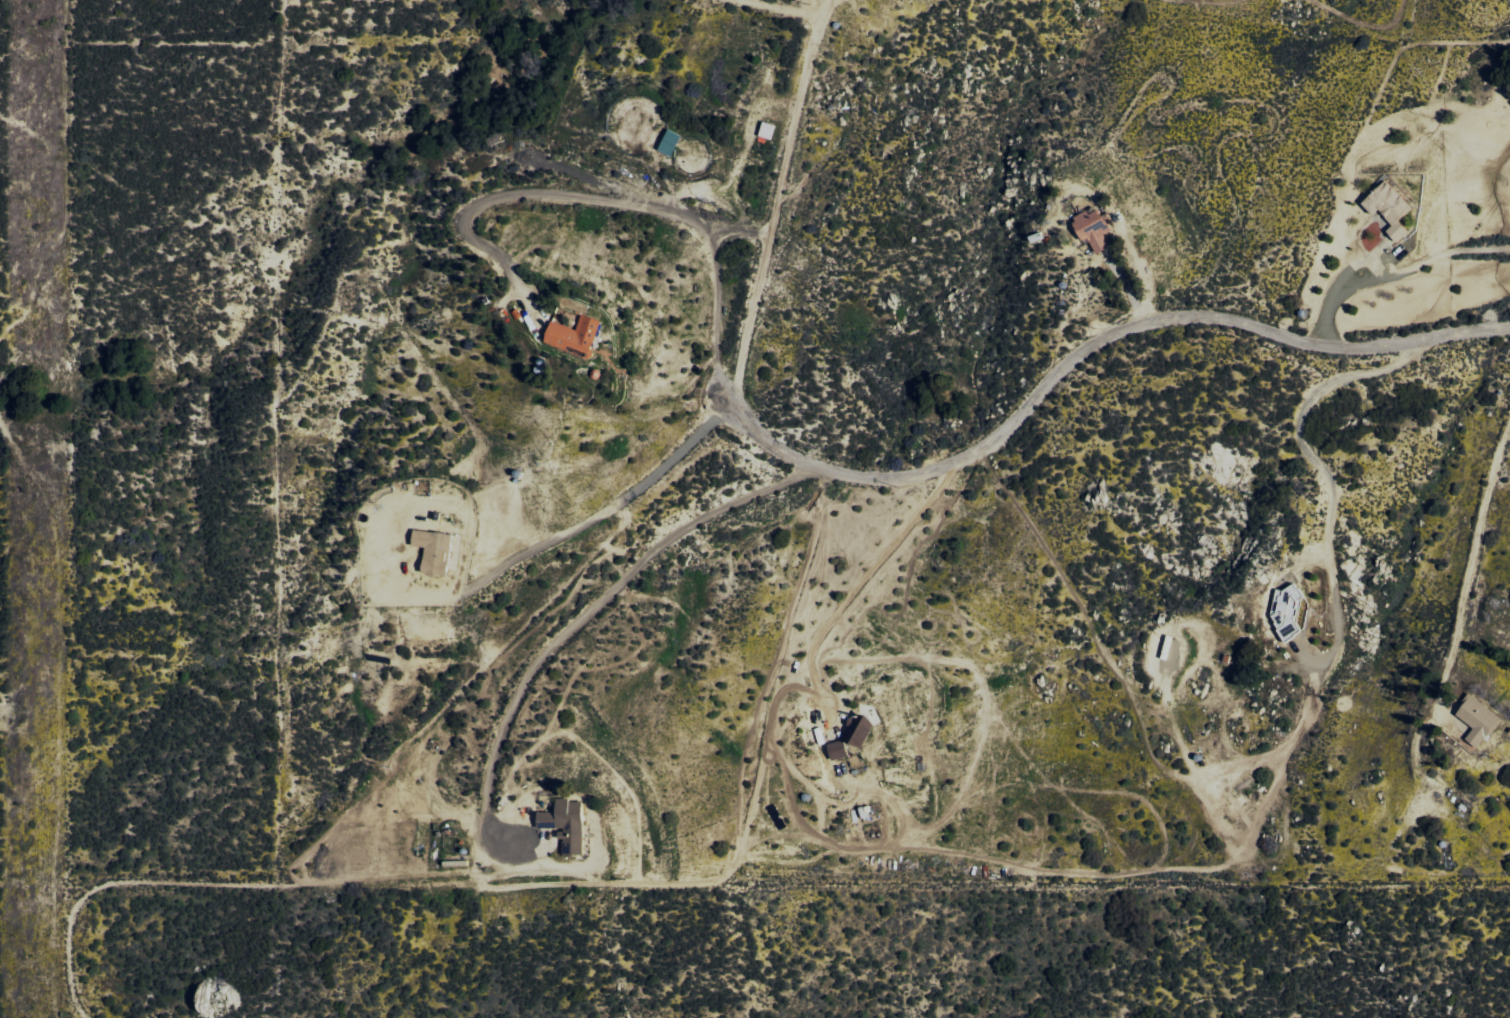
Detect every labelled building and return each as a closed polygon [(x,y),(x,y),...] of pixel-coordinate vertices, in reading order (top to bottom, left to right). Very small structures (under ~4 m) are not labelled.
[(760,135),(771,138),(775,124),(764,121),(760,135)] [(672,156),(682,135),(669,129),(659,150),(672,156)] [(1363,202),(1374,215),(1380,210),(1393,225),(1387,230),(1398,242),(1415,228),(1405,216),(1414,208),(1389,179),(1363,202)] [(1096,253),(1111,245),(1104,234),(1112,230),(1101,208),(1090,214),(1088,210),(1072,218),(1084,241),(1088,238),(1096,253)] [(600,320),(580,314),(576,329),(550,321),(543,343),(566,350),(567,347),(590,354),(600,320)] [(426,547),(422,572),(448,576),(453,535),(414,529),(412,545),(426,547)] [(1289,638),(1302,631),(1295,618),(1304,613),(1298,601),(1304,598),(1296,582),(1267,598),(1289,638)] [(1474,728),(1466,739),(1479,749),(1502,718),(1471,694),(1455,714),(1474,728)] [(856,713),(842,738),(863,749),(876,723),(856,713)] [(827,744),(831,760),(848,756),(844,740),(827,744)] [(584,854),(583,801),(571,801),(570,798),(557,798),(557,812),(538,812),(538,829),(559,829),(559,839),(563,839),(563,855),(584,854)]
